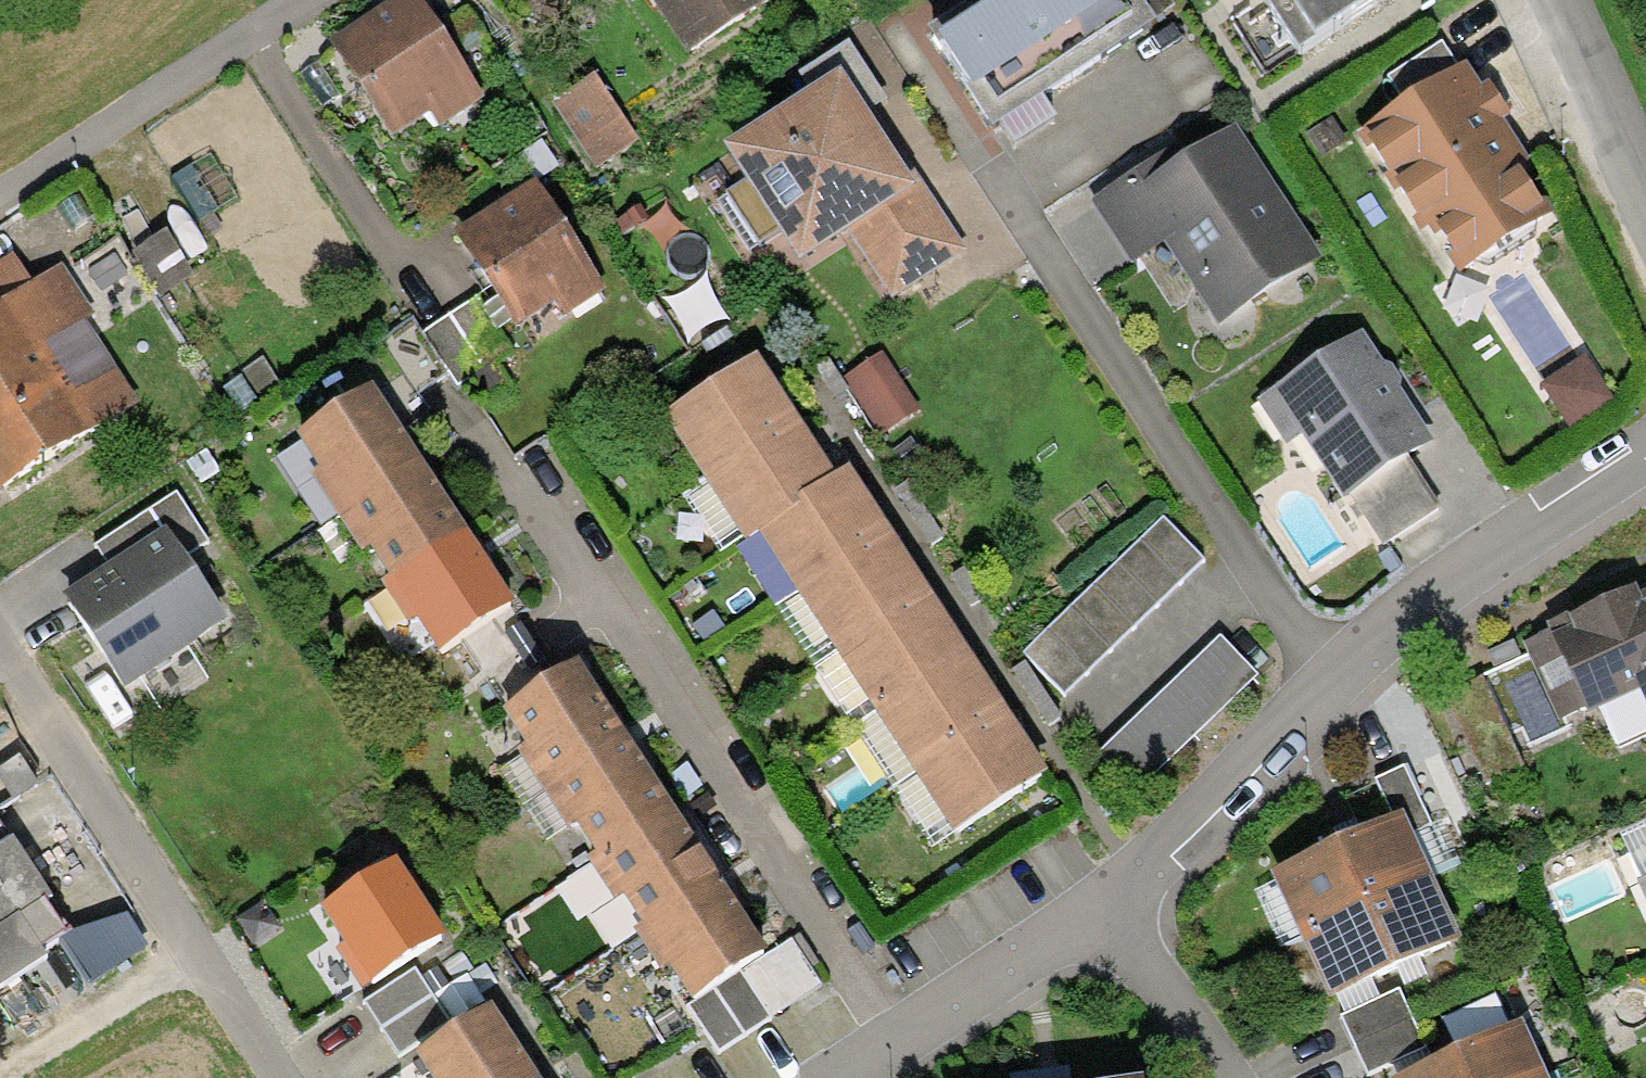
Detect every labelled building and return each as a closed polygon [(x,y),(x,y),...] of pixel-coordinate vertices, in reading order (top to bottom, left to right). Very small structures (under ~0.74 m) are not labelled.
[(329,44),(391,139),(430,114),(439,128),(486,98),(422,0),(397,0),(329,44)] [(687,53),(770,0),(653,0),(687,53)] [(1140,0),(974,0),(930,28),(968,87),(966,88),(991,128),(1154,23),(1140,0)] [(1297,51),(1374,0),(1263,0),(1297,51)] [(1404,102),(1457,67),(1441,42),(1387,77),(1404,102)] [(1404,102),(1360,129),(1425,231),(1428,228),(1458,275),(1550,216),(1520,169),(1530,162),(1503,120),(1509,115),(1498,97),(1487,81),(1482,84),(1467,61),(1457,67),(1404,102)] [(840,71),(724,147),(800,263),(851,230),(917,188),(899,161),(879,131),(840,71)] [(594,74),(552,100),(596,170),(638,143),(594,74)] [(1348,141),(1332,118),(1308,135),(1323,158),(1348,141)] [(1321,259),(1234,124),(1178,160),(1169,166),(1161,153),(1089,199),(1131,264),(1164,243),(1217,326),(1321,259)] [(906,156),(899,161),(917,188),(851,230),(893,297),(966,251),(906,156)] [(606,289),(536,178),(497,203),(454,231),(516,328),(556,302),(564,315),(606,289)] [(167,232),(132,252),(158,296),(193,276),(167,232)] [(33,285),(13,254),(0,263),(0,307),(33,285)] [(138,403),(85,320),(93,315),(62,267),(33,285),(0,307),(0,491),(138,403)] [(513,352),(476,298),(422,334),(458,388),(513,352)] [(1363,331),(1257,400),(1287,447),(1302,436),(1343,499),(1433,442),(1400,388),(1402,385),(1396,374),(1389,363),(1384,367),(1363,331)] [(921,409),(883,351),(842,378),(881,435),(921,409)] [(663,416),(704,479),(799,418),(778,386),(757,355),(663,416)] [(1614,400),(1585,356),(1541,385),(1570,429),(1614,400)] [(331,509),(417,454),(402,430),(373,385),(295,435),(318,471),(310,476),(331,509)] [(799,418),(704,479),(745,543),(760,534),(802,507),(797,500),(835,475),(814,442),(799,418)] [(417,454),(331,509),(360,555),(370,549),(389,578),(465,530),(424,465),(417,454)] [(802,507),(760,534),(799,594),(893,533),(874,504),(849,466),(835,475),(797,500),(802,507)] [(905,482),(892,491),(930,547),(943,538),(905,482)] [(94,545),(108,566),(165,529),(184,558),(208,542),(177,492),(94,545)] [(1204,561),(1163,518),(1023,652),(1064,695),(1204,561)] [(108,566),(63,597),(125,689),(227,621),(184,558),(165,529),(108,566)] [(480,552),(465,530),(382,586),(408,625),(417,619),(440,654),(515,604),(480,552)] [(893,533),(799,594),(837,654),(933,594),(905,552),(893,533)] [(965,568),(951,576),(969,607),(983,599),(965,568)] [(1522,643),(1558,722),(1586,709),(1588,715),(1637,692),(1645,711),(1645,592),(1640,595),(1635,585),(1546,626),(1549,631),(1522,643)] [(933,594),(837,654),(875,714),(971,655),(946,614),(933,594)] [(1219,638),(1098,754),(1134,792),(1257,675),(1219,638)] [(971,655),(875,714),(914,774),(1010,715),(990,683),(971,655)] [(545,794),(628,738),(613,715),(578,661),(503,712),(526,745),(517,751),(545,794)] [(1062,718),(1025,663),(1011,672),(1048,727),(1062,718)] [(1443,696),(1484,785),(1522,768),(1481,679),(1443,696)] [(1010,715),(914,774),(953,834),(1048,774),(1020,731),(1010,715)] [(578,826),(595,854),(672,805),(639,754),(628,738),(545,794),(570,831),(578,826)] [(1375,779),(1393,817),(1402,813),(1411,833),(1430,825),(1404,766),(1375,779)] [(595,854),(587,859),(614,903),(623,897),(641,926),(719,877),(686,826),(672,805),(595,854)] [(1335,844),(1272,873),(1301,937),(1430,876),(1411,833),(1402,813),(1393,817),(1335,844)] [(1620,833),(1641,879),(1645,877),(1645,821),(1620,833)] [(47,964),(39,953),(70,932),(10,840),(0,847),(0,994),(47,964)] [(396,858),(320,909),(344,944),(334,950),(362,991),(447,934),(433,914),(396,858)] [(1430,876),(1301,937),(1330,999),(1396,968),(1460,938),(1430,876)] [(641,926),(633,932),(660,972),(668,967),(691,1002),(769,952),(733,899),(719,877),(641,926)] [(1636,882),(1645,904),(1645,877),(1641,879),(1636,882)] [(791,938),(769,952),(691,1002),(687,1005),(717,1053),(822,985),(791,938)] [(434,996),(416,967),(363,1002),(381,1030),(434,996)] [(1399,989),(1340,1016),(1368,1075),(1426,1048),(1399,989)] [(452,1024),(434,996),(381,1030),(399,1058),(452,1024)] [(490,1005),(415,1055),(430,1077),(539,1077),(520,1050),(490,1005)] [(1400,1077),(1546,1077),(1530,1043),(1520,1023),(1511,1027),(1454,1054),(1400,1077)]
